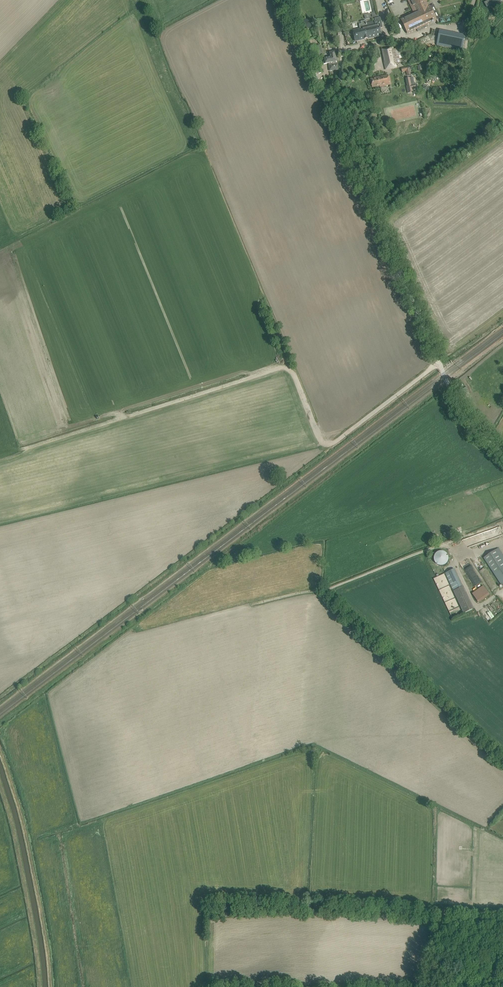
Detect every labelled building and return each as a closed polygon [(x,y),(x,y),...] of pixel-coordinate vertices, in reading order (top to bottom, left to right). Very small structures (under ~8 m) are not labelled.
[(402,20),(408,33),(417,29),(419,32),(429,28),(427,24),(428,24),(432,22),(434,21),(436,20),(430,8),(430,7),(428,7),(426,2),(427,1),(427,0),(410,0),(414,7),(415,7),(418,12),(413,15),(402,20)] [(360,29),(353,31),(356,43),(382,37),(382,36),(382,35),(380,29),(380,28),(383,28),(381,19),(381,18),(378,18),(375,19),(375,21),(367,23),(366,21),(361,22),(362,24),(359,25),(360,29)] [(311,28),(309,24),(307,19),(303,21),(306,30),(311,28)] [(465,36),(440,30),(437,45),(462,50),(465,36)] [(323,54),(319,45),(315,47),(319,56),(323,54)] [(382,50),(385,63),(384,63),(386,70),(398,68),(397,64),(401,63),(399,57),(403,56),(401,48),(394,50),(393,47),(382,50)] [(338,69),(337,64),(336,64),(336,62),(337,62),(335,52),(330,53),(331,58),(325,59),(326,64),(329,63),(330,71),(338,69)] [(410,67),(402,68),(402,72),(406,72),(407,76),(411,75),(410,71),(411,71),(410,67)] [(371,79),(372,88),(380,87),(380,88),(390,85),(390,83),(391,82),(390,77),(389,77),(388,75),(377,77),(377,78),(371,79)] [(413,77),(405,79),(407,86),(406,86),(408,93),(413,92),(413,90),(416,89),(416,85),(411,86),(411,83),(414,82),(413,77)] [(501,553),(502,553),(499,548),(498,549),(498,548),(483,558),(502,586),(502,556),(501,553)] [(449,562),(445,550),(434,553),(437,565),(449,562)] [(445,573),(453,590),(462,586),(454,569),(445,573)] [(483,585),(472,593),(478,602),(490,594),(483,585)]
